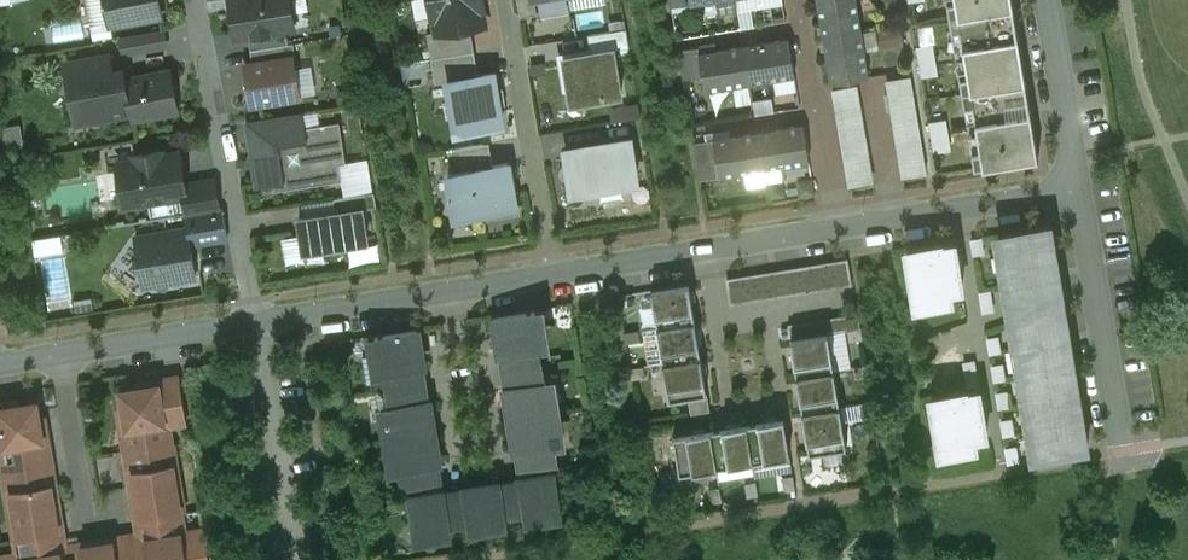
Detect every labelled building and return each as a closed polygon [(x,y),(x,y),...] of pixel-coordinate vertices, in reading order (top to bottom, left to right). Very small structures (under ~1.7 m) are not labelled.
[(111,23),(121,22),(161,14),(158,0),(106,0),(111,23)] [(237,37),(286,29),(294,27),(289,0),(231,0),(237,37)] [(432,16),(435,16),(437,31),(437,32),(470,27),(485,24),(482,8),(485,7),(483,0),(430,0),(432,16)] [(520,16),(537,13),(535,0),(518,0),(520,16)] [(818,2),(824,37),(861,31),(856,0),(831,0),(818,2)] [(956,2),(947,3),(950,18),(1013,7),(1012,0),(955,0),(956,2)] [(1013,7),(950,18),(962,93),(1026,82),(1021,53),(1018,35),(1013,7)] [(784,9),(773,11),(775,22),(786,20),(784,9)] [(470,27),(437,32),(437,31),(427,32),(431,58),(432,58),(475,51),(470,27)] [(626,28),(588,34),(591,53),(615,49),(630,47),(626,28)] [(286,29),(248,35),(251,49),(289,43),(286,29)] [(861,31),(824,37),(831,82),(869,76),(861,31)] [(789,37),(744,45),(750,82),(795,75),(789,37)] [(289,43),(251,49),(253,64),(293,57),(293,58),(296,58),(293,42),(289,43)] [(938,42),(921,44),(924,75),(941,73),(938,42)] [(700,52),(699,52),(703,76),(705,90),(750,82),(744,45),(700,52)] [(699,46),(679,49),(684,79),(703,76),(699,52),(700,52),(699,46)] [(591,53),(563,58),(570,100),(622,92),(615,49),(591,53)] [(475,51),(432,58),(436,83),(448,81),(448,80),(479,74),(475,51)] [(171,69),(126,78),(125,72),(109,75),(105,54),(70,61),(75,84),(89,81),(94,112),(130,105),(132,118),(179,109),(171,69)] [(253,64),(245,65),(252,103),(299,95),(293,58),(293,57),(253,64)] [(479,74),(448,80),(448,81),(455,122),(457,132),(502,124),(493,72),(479,74)] [(910,76),(889,79),(905,176),(926,172),(910,76)] [(1026,82),(962,93),(974,167),(974,168),(1039,158),(1038,156),(1033,128),(1034,128),(1031,110),(1030,110),(1026,82)] [(854,85),(833,89),(850,185),(870,181),(854,85)] [(798,92),(784,94),(786,109),(801,106),(798,92)] [(774,95),(755,97),(756,110),(775,107),(774,95)] [(622,104),(623,117),(643,115),(641,102),(622,104)] [(303,113),(247,122),(250,141),(306,131),(305,127),(303,113)] [(952,118),(935,119),(937,150),(954,149),(952,118)] [(306,131),(250,141),(257,188),(285,183),(283,174),(290,173),(298,179),(304,171),(310,170),(312,185),(342,180),(339,163),(346,162),(339,121),(305,127),(306,131)] [(803,124),(758,131),(765,169),(810,161),(803,124)] [(758,131),(713,139),(719,176),(765,169),(758,131)] [(631,139),(572,149),(574,160),(567,161),(567,162),(564,163),(562,164),(561,166),(560,168),(560,169),(560,171),(561,172),(562,174),(563,175),(567,176),(570,175),(572,191),(597,187),(637,180),(631,139)] [(713,139),(695,142),(701,179),(719,176),(713,139)] [(489,142),(448,149),(452,172),(493,165),(489,142)] [(161,150),(134,155),(134,160),(118,163),(124,198),(146,194),(147,201),(184,195),(185,195),(184,184),(178,153),(162,155),(161,150)] [(452,172),(449,172),(456,217),(491,212),(516,207),(508,162),(493,165),(452,172)] [(813,178),(793,181),(796,196),(815,192),(813,178)] [(214,179),(184,184),(185,195),(184,195),(187,214),(219,208),(214,179)] [(597,187),(578,190),(579,196),(598,193),(597,187)] [(374,191),(334,198),(336,212),(362,208),(363,209),(377,206),(374,191)] [(516,207),(491,212),(492,217),(516,213),(516,207)] [(187,214),(186,214),(188,228),(191,244),(228,237),(222,208),(219,208),(187,214)] [(336,212),(299,218),(304,250),(367,240),(363,209),(362,208),(336,212)] [(1050,224),(1016,229),(1017,231),(1001,234),(1010,287),(1059,279),(1050,224)] [(188,228),(135,237),(139,258),(132,267),(164,289),(170,280),(196,276),(191,244),(188,228)] [(64,234),(36,237),(38,253),(66,249),(64,234)] [(981,237),(971,239),(974,254),(984,252),(981,237)] [(942,242),(908,247),(916,299),(951,293),(951,292),(963,290),(955,241),(943,243),(942,242)] [(71,292),(65,255),(43,259),(49,296),(71,292)] [(848,259),(835,261),(839,282),(839,286),(852,284),(848,259)] [(835,261),(727,279),(730,300),(839,282),(835,261)] [(689,283),(651,289),(657,326),(696,320),(689,283)] [(990,290),(980,291),(983,311),(993,309),(990,290)] [(632,292),(619,294),(621,305),(634,303),(632,292)] [(1063,302),(1015,318),(1039,457),(1088,449),(1063,302)] [(536,308),(494,315),(500,356),(503,356),(505,370),(539,365),(537,350),(542,349),(536,308)] [(696,320),(657,326),(663,362),(701,356),(696,320)] [(418,327),(375,334),(382,375),(387,374),(390,389),(424,383),(421,369),(424,368),(418,327)] [(861,327),(848,329),(850,340),(863,337),(861,327)] [(638,329),(625,331),(627,342),(640,340),(638,329)] [(828,332),(790,338),(796,375),(835,369),(828,332)] [(998,336),(988,337),(990,352),(1000,350),(998,336)] [(701,356),(663,362),(669,399),(688,396),(707,393),(701,356)] [(978,384),(974,359),(964,361),(968,386),(978,384)] [(1002,363),(992,365),(995,380),(1005,378),(1002,363)] [(867,364),(854,366),(856,377),(869,374),(867,364)] [(542,379),(539,365),(505,370),(508,384),(505,385),(510,419),(553,412),(547,378),(542,379)] [(644,365),(631,367),(633,378),(645,376),(644,365)] [(835,369),(796,375),(802,411),(840,405),(835,369)] [(181,380),(160,383),(166,423),(187,419),(181,380)] [(166,423),(160,383),(120,390),(123,408),(118,409),(122,430),(130,429),(166,423)] [(424,383),(390,389),(392,403),(387,404),(392,438),(435,431),(429,397),(426,398),(424,383)] [(967,388),(932,394),(941,446),(975,440),(975,438),(987,436),(979,388),(967,390),(967,388)] [(1007,390),(997,392),(999,407),(1009,405),(1007,390)] [(707,393),(688,396),(691,412),(710,409),(707,393)] [(0,402),(0,422),(3,442),(4,447),(44,440),(37,401),(19,404),(18,399),(0,402)] [(873,400),(860,402),(862,412),(875,410),(873,400)] [(840,405),(802,411),(809,453),(847,447),(840,405)] [(553,412),(510,419),(516,453),(519,453),(521,468),(555,462),(553,447),(558,446),(553,412)] [(784,417),(746,423),(753,461),(790,455),(784,417)] [(1012,418),(1002,420),(1004,434),(1014,433),(1012,418)] [(166,423),(130,429),(133,449),(169,443),(166,423)] [(746,423),(711,429),(717,467),(753,461),(746,423)] [(711,429),(673,435),(680,473),(717,467),(711,429)] [(435,431),(392,438),(398,472),(403,471),(406,486),(440,480),(437,465),(440,465),(435,431)] [(44,440),(4,447),(8,470),(11,469),(47,463),(44,440)] [(133,449),(132,449),(135,469),(172,463),(169,443),(133,449)] [(1016,446),(1006,447),(1009,462),(1019,460),(1016,446)] [(135,469),(128,470),(131,487),(136,486),(138,501),(178,495),(176,485),(181,484),(177,462),(172,463),(135,469)] [(47,463),(11,469),(15,488),(6,490),(10,512),(15,511),(16,521),(56,515),(53,499),(58,498),(55,482),(51,483),(47,463)] [(557,472),(518,478),(518,481),(502,483),(506,512),(507,512),(523,510),(524,515),(563,509),(557,472)] [(793,474),(783,476),(785,489),(795,487),(793,474)] [(502,480),(462,487),(463,490),(468,519),(467,519),(468,524),(508,518),(507,512),(506,512),(502,483),(502,480)] [(756,480),(745,482),(747,495),(758,493),(756,480)] [(720,486),(709,488),(711,501),(722,499),(720,486)] [(446,489),(407,496),(413,533),(452,527),(452,521),(467,519),(468,519),(463,490),(447,492),(446,489)] [(178,495),(138,501),(141,518),(179,512),(179,513),(181,513),(178,495)] [(179,512),(141,518),(145,540),(182,533),(179,513),(179,512)] [(56,515),(16,521),(19,538),(59,531),(56,515)] [(59,531),(19,538),(22,557),(62,550),(59,531)] [(145,540),(146,550),(148,559),(187,559),(184,540),(183,540),(182,533),(145,540)] [(184,540),(187,559),(210,559),(206,536),(184,540)] [(80,543),(82,557),(83,559),(118,559),(115,542),(100,544),(99,539),(80,543)] [(115,542),(118,559),(133,559),(132,552),(133,552),(131,539),(115,542)] [(19,557),(19,559),(64,559),(63,559),(62,550),(22,557),(19,557)] [(132,552),(133,559),(148,559),(146,550),(133,552),(132,552)]
